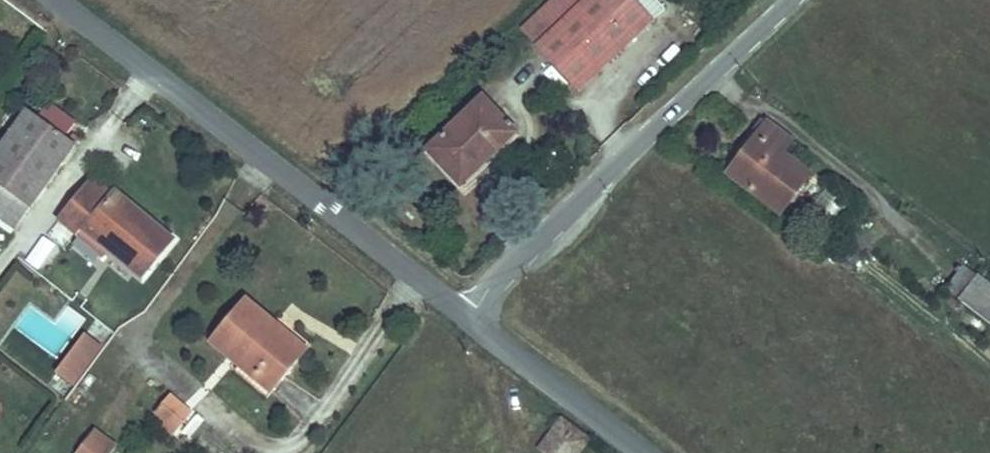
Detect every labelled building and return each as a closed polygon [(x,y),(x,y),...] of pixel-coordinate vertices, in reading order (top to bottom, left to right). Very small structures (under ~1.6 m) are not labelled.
[(578,92),(652,22),(631,0),(550,0),(519,30),(578,92)] [(657,17),(665,8),(656,0),(638,0),(657,17)] [(515,134),(482,99),(428,150),(461,185),(515,134)] [(67,135),(77,120),(49,103),(40,118),(67,135)] [(24,113),(0,145),(0,223),(9,230),(71,149),(24,113)] [(796,142),(766,120),(730,168),(778,204),(806,166),(788,153),(796,142)] [(86,240),(136,280),(164,245),(136,223),(140,218),(108,193),(104,198),(82,180),(49,222),(81,247),(86,240)] [(168,240),(140,218),(136,223),(164,245),(168,240)] [(967,301),(986,278),(964,261),(946,284),(967,301)] [(986,278),(967,301),(989,319),(989,282),(986,278)] [(301,352),(239,300),(203,343),(266,395),(301,352)] [(76,384),(103,347),(86,334),(58,370),(76,384)] [(175,425),(190,409),(169,391),(154,407),(175,425)] [(557,411),(526,448),(532,452),(564,452),(582,431),(557,411)] [(114,442),(91,424),(76,445),(86,452),(105,452),(114,442)]
